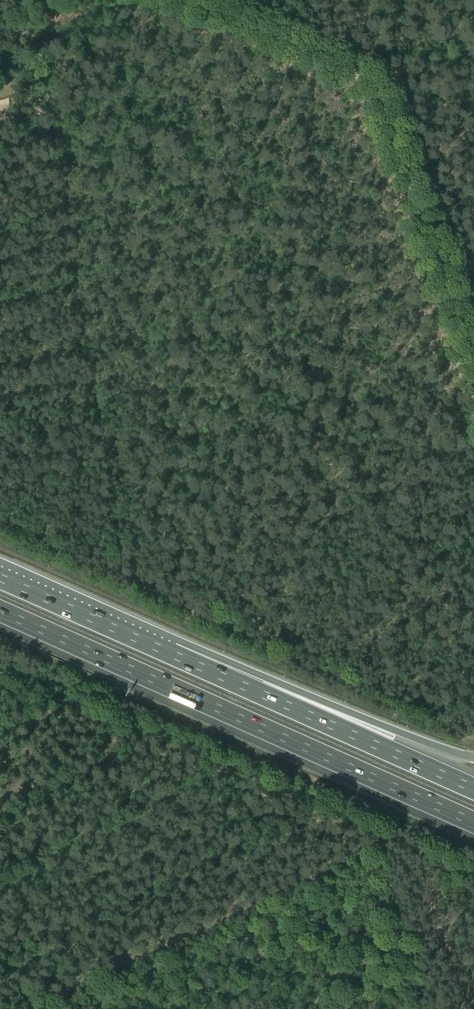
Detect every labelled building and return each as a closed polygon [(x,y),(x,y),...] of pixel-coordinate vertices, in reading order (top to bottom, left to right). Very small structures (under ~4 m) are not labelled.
[(22,109),(12,110),(13,120),(23,119),(22,109)]
